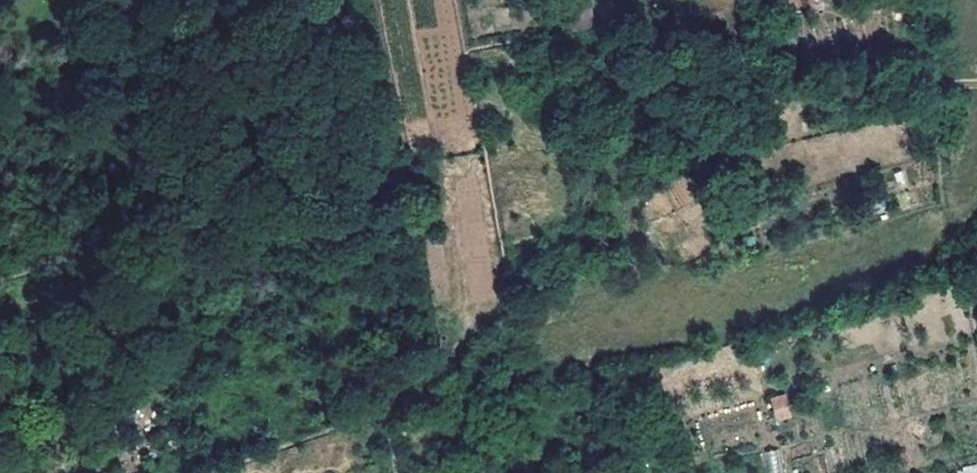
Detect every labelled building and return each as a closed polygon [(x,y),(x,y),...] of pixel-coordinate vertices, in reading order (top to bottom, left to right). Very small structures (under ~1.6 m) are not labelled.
[(786,393),(770,398),(776,422),(793,418),(786,393)]
